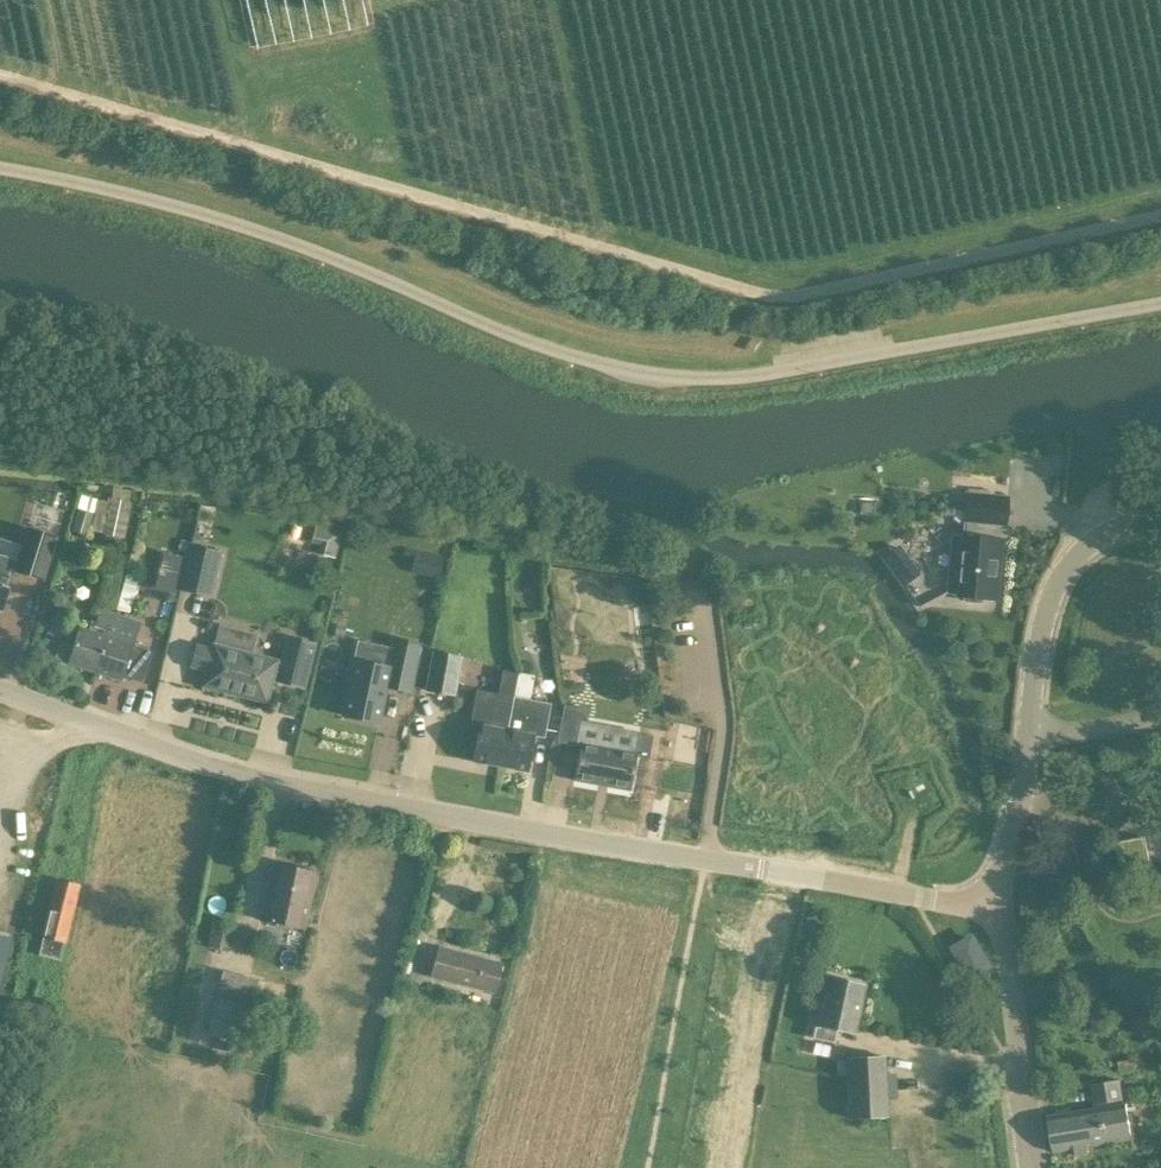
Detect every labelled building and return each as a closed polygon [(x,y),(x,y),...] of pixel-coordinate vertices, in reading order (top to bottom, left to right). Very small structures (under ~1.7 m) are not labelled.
[(1005,528),(1008,497),(968,493),(963,536),(952,535),(946,592),(958,593),(958,595),(964,596),(964,601),(981,602),(981,598),(988,598),(989,579),(997,580),(1001,540),(999,540),(1000,527),(1005,528)] [(108,498),(108,500),(101,535),(124,540),(132,502),(108,498)] [(89,535),(91,530),(95,514),(79,509),(73,531),(89,535)] [(28,528),(18,562),(15,571),(43,580),(56,537),(28,528)] [(342,532),(325,528),(321,546),(319,554),(335,558),(342,532)] [(189,542),(181,540),(178,550),(186,553),(189,542)] [(190,547),(182,584),(211,591),(220,554),(190,547)] [(158,586),(179,591),(188,554),(167,549),(158,586)] [(15,571),(18,562),(0,556),(0,610),(1,611),(8,588),(5,587),(10,570),(15,571)] [(909,563),(895,572),(903,584),(917,574),(909,563)] [(129,612),(136,585),(124,582),(116,609),(129,612)] [(68,664),(95,673),(114,613),(101,609),(96,623),(92,622),(88,632),(81,629),(75,646),(59,641),(53,659),(68,664)] [(128,618),(114,613),(95,673),(120,681),(132,647),(113,640),(115,634),(122,636),(128,618)] [(19,641),(0,638),(0,673),(12,675),(19,641)] [(388,667),(355,660),(343,715),(379,723),(386,687),(410,692),(420,644),(394,639),(388,667)] [(277,678),(304,685),(314,646),(287,640),(281,663),(276,662),(277,661),(213,644),(212,649),(197,645),(191,666),(207,670),(202,686),(266,702),(273,675),(277,676),(277,678)] [(433,653),(426,690),(454,695),(462,658),(433,653)] [(472,760),(500,765),(514,696),(516,690),(519,672),(504,669),(499,692),(478,688),(472,714),(482,716),(472,760)] [(519,672),(516,690),(532,694),(536,676),(519,672)] [(545,738),(552,704),(514,696),(500,765),(527,771),(535,736),(545,738)] [(564,705),(557,742),(576,746),(583,708),(564,705)] [(666,719),(664,733),(713,741),(715,727),(666,719)] [(581,743),(574,780),(630,790),(637,757),(649,759),(653,736),(639,733),(636,753),(581,743)] [(274,866),(262,926),(303,934),(315,875),(274,866)] [(58,960),(62,943),(77,888),(58,882),(38,955),(58,960)] [(1142,887),(1144,898),(1160,895),(1159,885),(1142,887)] [(207,947),(230,952),(235,927),(213,922),(207,947)] [(12,939),(0,936),(0,988),(12,939)] [(969,939),(952,949),(968,976),(985,966),(969,939)] [(437,948),(430,975),(496,992),(503,965),(437,948)] [(243,1044),(252,1007),(258,982),(222,973),(207,1035),(243,1044)] [(832,1043),(835,1030),(854,1034),(864,987),(826,979),(825,983),(822,984),(820,991),(823,994),(813,1039),(832,1043)] [(883,1056),(846,1058),(848,1119),(886,1118),(883,1056)] [(1090,1153),(1088,1145),(1132,1138),(1126,1103),(1124,1103),(1120,1080),(1090,1085),(1094,1109),(1048,1116),(1054,1151),(1074,1147),(1076,1156),(1090,1153)]
